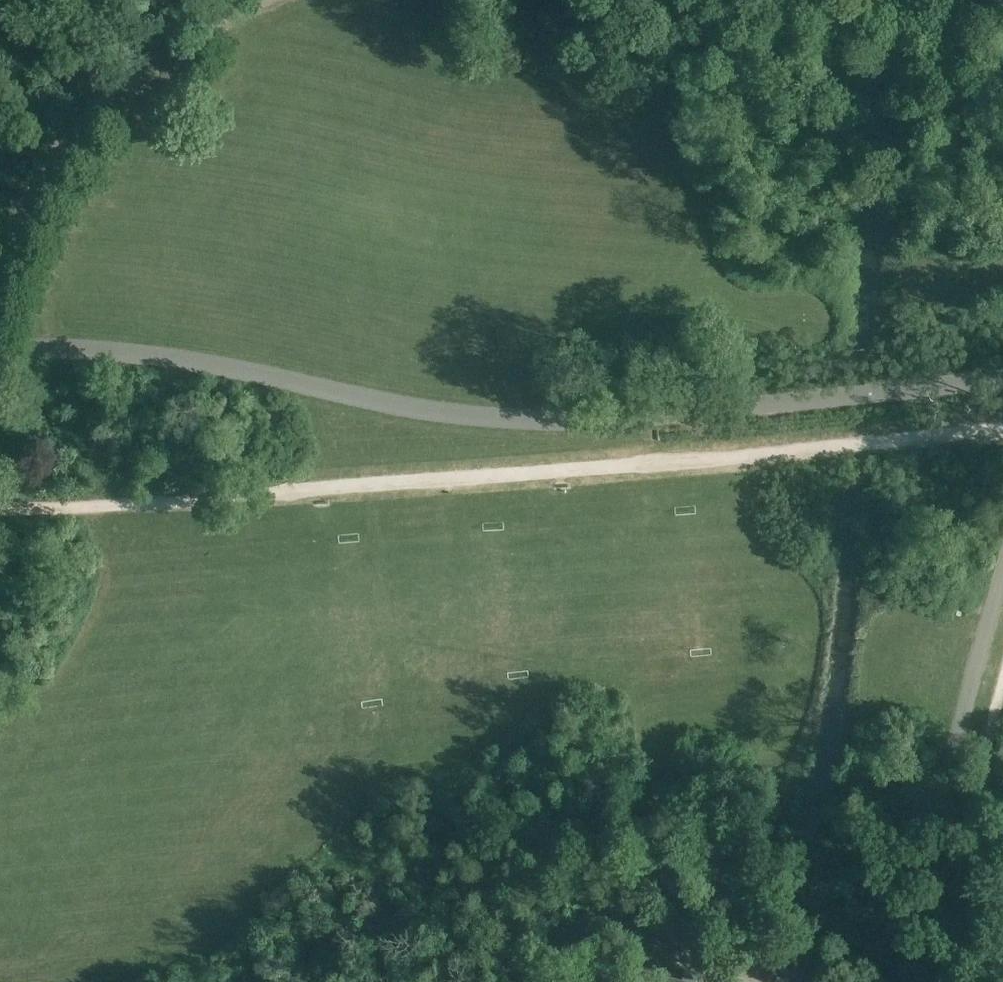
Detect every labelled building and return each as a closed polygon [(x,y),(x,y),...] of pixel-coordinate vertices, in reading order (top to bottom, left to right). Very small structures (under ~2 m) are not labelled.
[(632,966),(628,981),(692,981),(632,966)]
